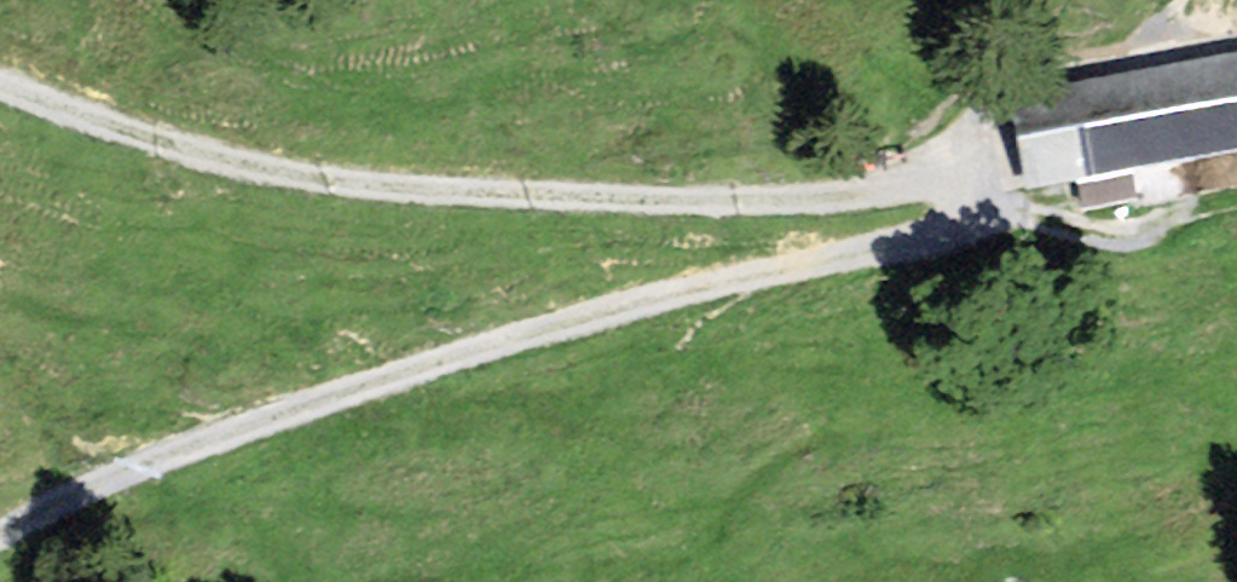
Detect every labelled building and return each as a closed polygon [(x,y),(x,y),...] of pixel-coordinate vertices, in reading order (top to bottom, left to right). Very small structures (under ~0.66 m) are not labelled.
[(1236,147),(1236,57),(1068,88),(1085,175),(1132,166),(1138,197),(1186,188),(1180,157),(1236,147)]
